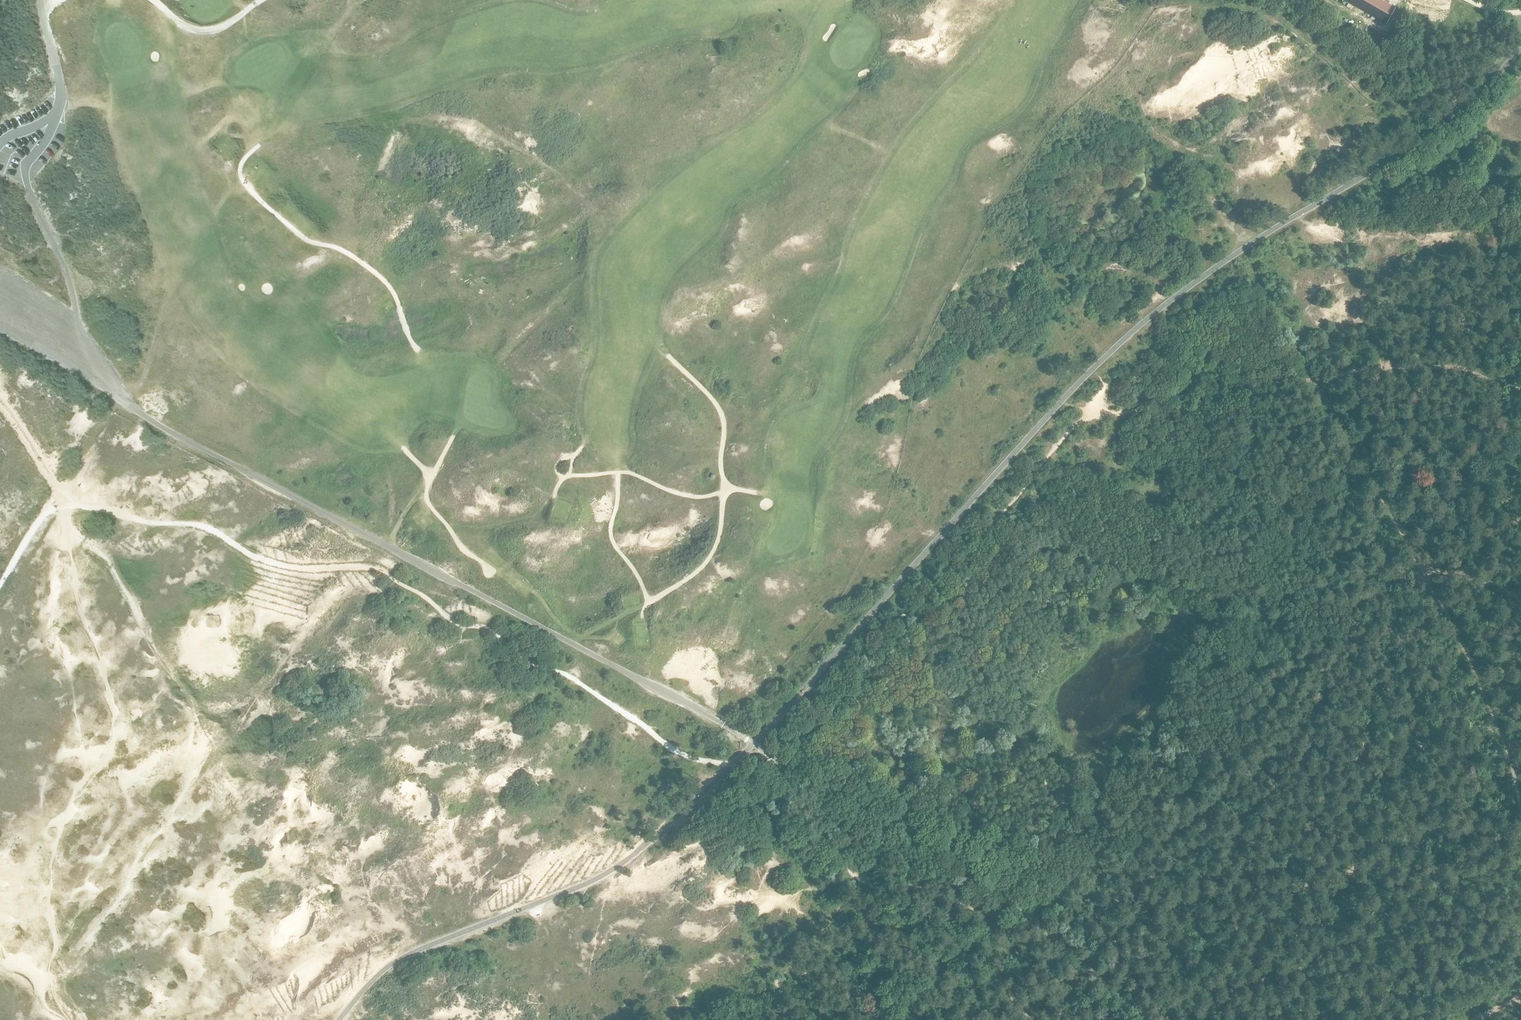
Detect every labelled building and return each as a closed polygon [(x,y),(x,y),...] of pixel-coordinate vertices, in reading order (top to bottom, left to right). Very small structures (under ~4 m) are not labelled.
[(1388,0),(1349,0),(1388,23),(1398,6),(1388,0)]
